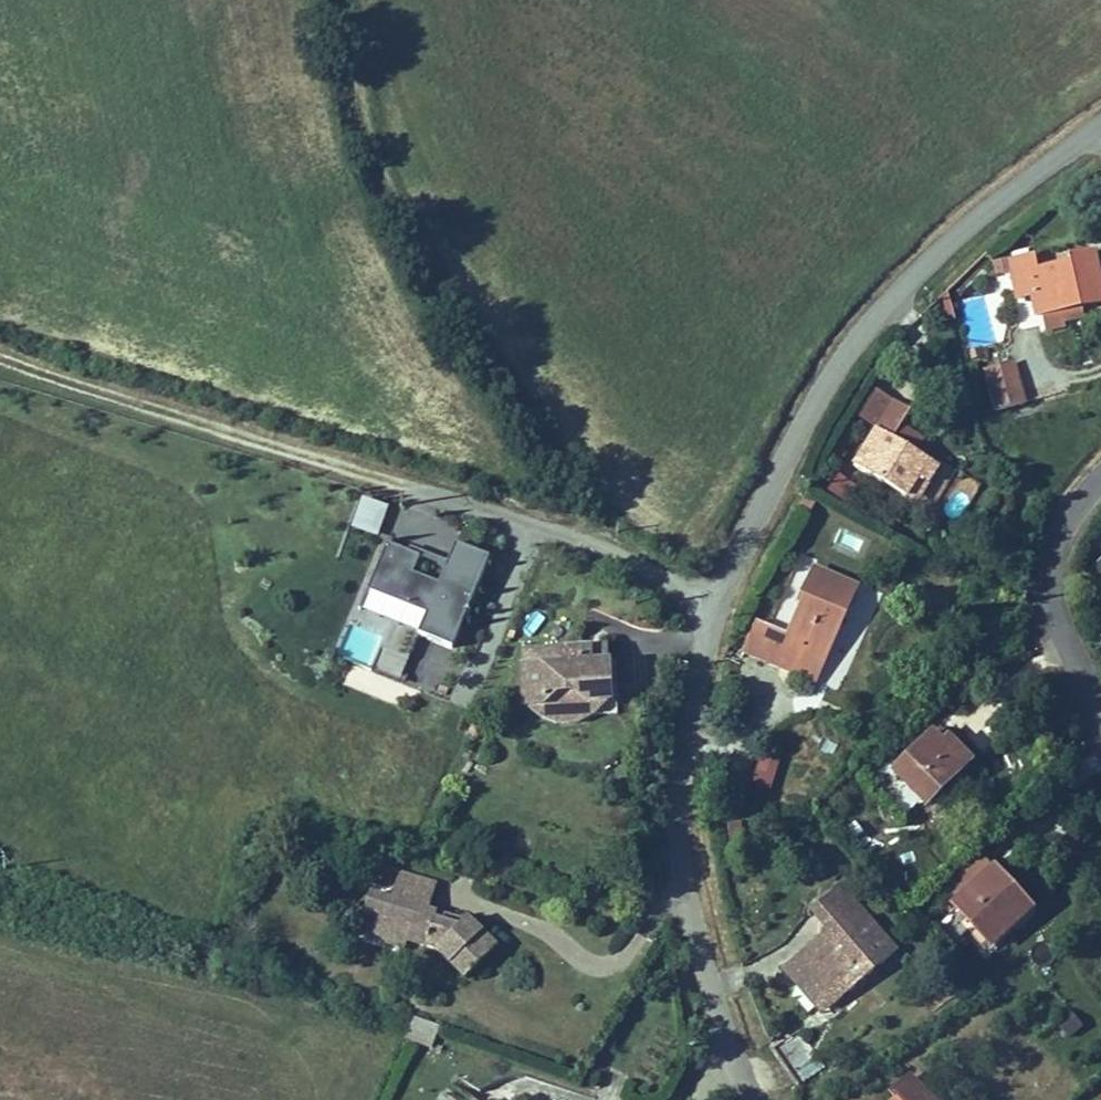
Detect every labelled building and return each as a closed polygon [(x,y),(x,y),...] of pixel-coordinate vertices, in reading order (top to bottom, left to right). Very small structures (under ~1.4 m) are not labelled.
[(1100,300),(1100,278),(1094,246),(1067,253),(1068,260),(1038,267),(1035,253),(1006,260),(1015,299),(1028,296),(1033,315),(1040,314),(1081,304),(1100,300)] [(1063,322),(1084,318),(1081,304),(1040,314),(1045,335),(1065,331),(1063,322)] [(1013,361),(984,369),(995,410),(1024,402),(1013,361)] [(911,413),(876,391),(859,416),(877,428),(854,464),(918,504),(939,471),(915,456),(925,441),(902,426),(911,413)] [(845,501),(852,483),(832,475),(824,493),(845,501)] [(952,485),(940,513),(960,522),(972,494),(952,485)] [(359,494),(347,528),(376,538),(388,505),(359,494)] [(452,653),(492,558),(453,542),(445,562),(409,547),(406,553),(382,543),(363,590),(423,615),(414,637),(452,653)] [(798,554),(787,587),(800,592),(811,559),(798,554)] [(738,651),(818,685),(860,589),(813,569),(785,633),(752,619),(738,651)] [(607,645),(592,646),(593,660),(608,660),(607,645)] [(592,646),(562,647),(562,662),(521,664),(518,664),(520,709),(528,709),(535,717),(547,723),(561,726),(578,725),(589,722),(598,715),(603,706),(613,706),(612,660),(608,660),(593,660),(592,646)] [(562,647),(520,648),(521,664),(562,662),(562,647)] [(341,681),(362,687),(367,668),(346,662),(341,681)] [(928,806),(975,763),(939,724),(902,757),(894,749),(868,774),(906,815),(922,800),(928,806)] [(770,792),(779,759),(758,753),(749,786),(770,792)] [(344,853),(348,840),(330,834),(325,847),(344,853)] [(988,945),(1029,911),(981,855),(941,890),(988,945)] [(391,897),(368,890),(356,932),(374,937),(373,941),(404,950),(406,944),(434,950),(463,981),(498,947),(467,917),(459,925),(435,919),(437,911),(428,909),(436,881),(399,870),(391,897)] [(780,965),(821,1016),(898,955),(846,889),(814,914),(825,929),(840,947),(815,966),(801,949),(780,965)] [(840,947),(825,929),(801,949),(815,966),(840,947)] [(1072,1012),(1054,1021),(1063,1039),(1081,1030),(1072,1012)] [(431,1047),(438,1025),(412,1015),(404,1037),(431,1047)] [(802,1030),(775,1047),(800,1085),(826,1068),(802,1030)] [(915,1074),(893,1094),(898,1099),(937,1099),(915,1074)]
